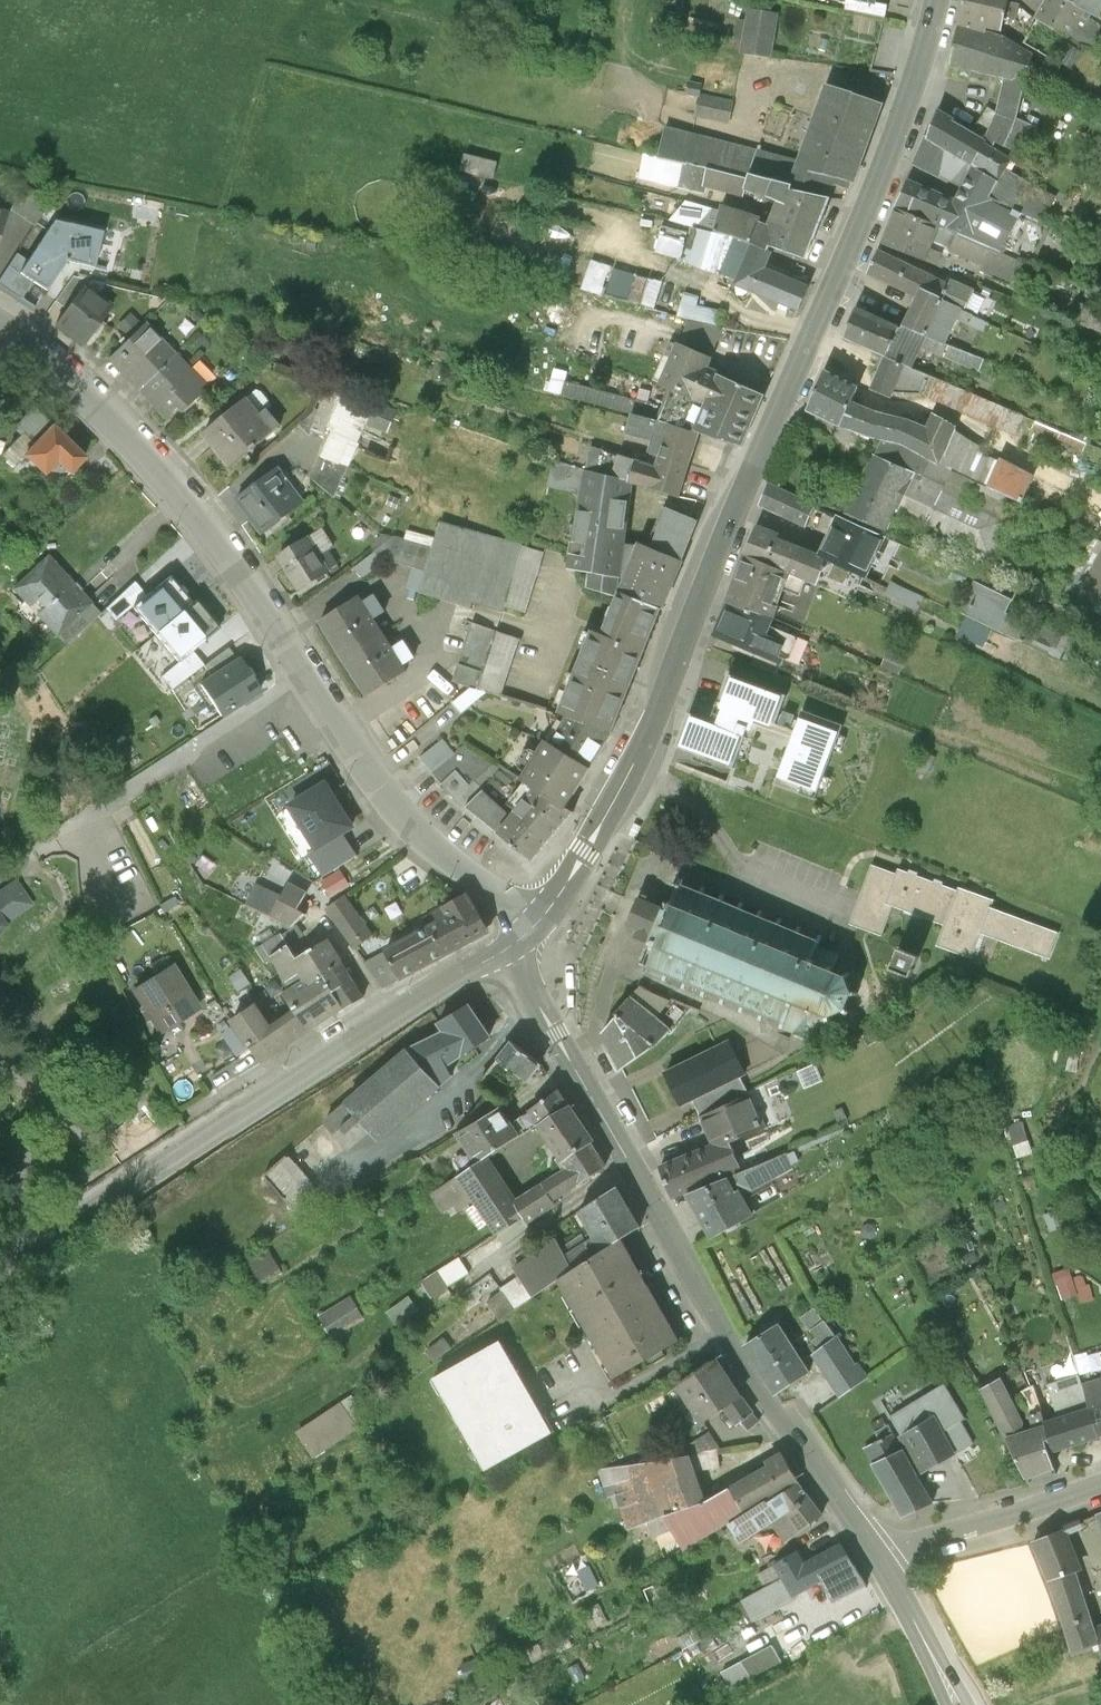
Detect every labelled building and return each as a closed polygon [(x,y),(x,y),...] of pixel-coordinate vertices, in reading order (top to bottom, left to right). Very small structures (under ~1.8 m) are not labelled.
[(863,0),(848,0),(846,10),(885,18),(888,5),(875,2),(863,0)] [(960,21),(1002,30),(1009,0),(964,0),(960,21)] [(1062,0),(1046,0),(1036,19),(1038,20),(1067,36),(1080,43),(1094,17),(1062,0)] [(1094,17),(1100,3),(1100,0),(1062,0),(1094,17)] [(780,14),(748,8),(741,50),(772,56),(780,14)] [(1067,36),(1038,20),(1024,45),(1052,60),(1067,36)] [(1000,39),(959,24),(951,64),(963,67),(961,74),(971,76),(972,70),(993,75),(1000,39)] [(1033,56),(1007,41),(1000,39),(993,75),(1007,78),(1024,83),(1033,56)] [(1024,83),(1007,78),(997,113),(997,116),(1014,121),(1024,83)] [(881,106),(853,96),(853,93),(824,83),(810,123),(804,142),(862,162),(881,106)] [(700,93),(698,117),(733,120),(735,96),(700,93)] [(997,113),(987,107),(974,130),(979,133),(977,138),(986,143),(988,137),(997,116),(997,113)] [(977,138),(952,123),(954,120),(938,110),(926,138),(957,156),(973,166),(998,181),(1004,170),(1005,170),(1009,161),(989,150),(995,140),(988,137),(986,143),(977,138)] [(1014,121),(997,116),(988,137),(995,140),(1005,146),(1014,121)] [(1036,128),(1014,121),(1005,146),(1022,157),(1036,128)] [(804,142),(797,160),(759,152),(667,129),(661,159),(709,170),(749,180),(751,176),(791,186),(790,191),(831,198),(837,185),(851,190),(862,162),(804,142)] [(957,156),(926,138),(914,165),(945,179),(957,156)] [(709,170),(661,159),(647,156),(641,180),(703,193),(705,186),(709,170)] [(998,181),(973,166),(954,203),(908,182),(897,209),(935,223),(958,233),(1000,252),(1020,213),(988,197),(998,181)] [(749,180),(709,170),(705,186),(745,197),(747,189),(749,180)] [(831,198),(790,191),(791,186),(751,176),(749,180),(747,189),(780,201),(771,227),(815,239),(831,198)] [(50,202),(26,186),(11,210),(35,226),(50,202)] [(815,239),(771,227),(763,225),(761,221),(724,209),(717,235),(736,239),(753,245),(769,251),(771,246),(782,250),(807,259),(815,239)] [(935,223),(897,209),(883,243),(924,260),(933,240),(952,246),(958,233),(935,223)] [(33,282),(47,290),(67,261),(95,267),(103,231),(55,220),(28,261),(20,273),(33,282)] [(736,239),(724,264),(744,273),(741,283),(755,289),(766,273),(774,255),(780,257),(782,250),(771,246),(769,251),(753,245),(736,239)] [(949,286),(878,252),(868,273),(919,297),(922,290),(943,300),(942,302),(960,310),(964,312),(973,292),(951,281),(949,286)] [(17,253),(0,279),(0,289),(33,311),(35,307),(22,298),(33,282),(20,273),(28,261),(17,253)] [(584,285),(604,291),(614,263),(594,256),(584,285)] [(744,273),(724,264),(717,287),(729,291),(727,293),(750,303),(752,300),(755,289),(741,283),(744,273)] [(656,306),(664,280),(615,265),(607,291),(656,306)] [(814,288),(766,273),(755,289),(752,300),(804,313),(814,288)] [(73,276),(54,303),(65,310),(80,288),(86,279),(73,276)] [(91,303),(79,294),(82,290),(80,288),(65,310),(55,324),(84,344),(110,307),(95,296),(91,303)] [(943,300),(922,290),(919,297),(904,326),(925,336),(944,344),(960,310),(942,302),(943,300)] [(901,330),(857,309),(845,336),(886,356),(905,364),(910,366),(925,336),(904,326),(901,330)] [(725,327),(688,321),(684,332),(717,346),(725,327)] [(142,324),(106,358),(137,390),(173,356),(142,324)] [(717,346),(684,332),(679,345),(711,359),(717,346)] [(950,344),(946,353),(980,366),(983,357),(950,344)] [(711,359),(679,345),(663,384),(673,388),(695,397),(711,359)] [(208,389),(175,354),(173,356),(137,390),(149,402),(151,400),(167,418),(181,405),(186,411),(208,389)] [(905,364),(886,356),(872,390),(891,397),(896,384),(897,381),(905,364)] [(1038,421),(967,391),(963,400),(959,398),(963,389),(917,369),(910,387),(897,381),(896,384),(1029,442),(1038,421)] [(859,388),(825,372),(808,410),(841,425),(852,402),(859,388)] [(766,396),(721,375),(709,403),(695,433),(701,434),(742,448),(766,396)] [(606,402),(609,392),(570,383),(568,393),(606,402)] [(325,388),(312,426),(329,431),(312,480),(341,490),(365,420),(387,428),(393,412),(325,388)] [(695,397),(673,388),(657,421),(671,425),(695,433),(709,403),(695,397)] [(246,399),(205,433),(232,466),(279,428),(265,410),(259,415),(246,399)] [(906,420),(880,414),(852,402),(841,425),(869,436),(884,440),(898,443),(941,465),(941,466),(977,482),(1021,503),(1032,478),(982,456),(985,451),(953,433),(956,427),(932,413),(926,428),(906,420)] [(83,456),(32,407),(13,427),(20,434),(1,454),(13,465),(24,455),(39,469),(69,471),(83,456)] [(695,433),(671,425),(668,435),(651,430),(644,452),(661,457),(690,466),(701,434),(695,433)] [(941,465),(898,443),(884,440),(877,456),(915,473),(970,499),(977,482),(941,466),(941,465)] [(636,462),(605,452),(601,474),(630,481),(636,462)] [(877,456),(875,455),(853,503),(836,496),(831,506),(889,531),(915,473),(877,456)] [(690,466),(661,457),(658,468),(636,462),(630,481),(631,482),(631,483),(652,488),(679,497),(690,466)] [(1090,484),(1100,489),(1100,460),(1090,484)] [(279,467),(237,500),(264,534),(302,505),(284,482),(288,479),(279,467)] [(601,474),(587,470),(576,538),(623,549),(631,483),(631,482),(630,481),(601,474)] [(817,506),(769,485),(760,505),(808,526),(817,506)] [(649,548),(639,544),(620,591),(663,608),(682,561),(699,521),(665,507),(649,548)] [(886,537),(840,515),(820,558),(826,561),(827,559),(867,577),(886,537)] [(523,544),(441,522),(433,547),(515,570),(523,546),(523,544)] [(759,528),(747,559),(787,574),(789,569),(792,570),(799,550),(777,541),(779,536),(759,528)] [(322,529),(279,557),(301,590),(328,573),(326,571),(336,565),(327,550),(333,547),(322,529)] [(433,547),(395,537),(375,551),(387,561),(426,571),(433,547)] [(623,549),(576,539),(571,570),(592,573),(619,578),(623,549)] [(546,553),(523,546),(515,570),(516,570),(504,607),(526,614),(546,553)] [(515,570),(433,547),(426,571),(420,593),(472,609),(474,603),(502,612),(502,611),(503,611),(504,607),(516,570),(515,570)] [(820,558),(799,550),(792,570),(789,569),(787,574),(804,581),(816,585),(826,561),(820,558)] [(47,557),(13,589),(55,634),(90,602),(47,557)] [(787,574),(747,559),(730,604),(749,612),(749,610),(771,619),(783,588),(799,594),(804,581),(787,574)] [(1079,601),(1100,611),(1100,559),(1079,601)] [(619,578),(592,573),(590,588),(614,594),(619,578)] [(192,603),(170,576),(147,595),(133,607),(156,634),(192,603)] [(133,607),(147,595),(135,581),(106,608),(116,620),(133,607)] [(924,597),(891,581),(885,596),(917,611),(924,597)] [(993,590),(982,585),(967,616),(992,628),(995,630),(1010,600),(993,591),(993,590)] [(620,591),(599,644),(642,661),(663,608),(620,591)] [(359,597),(321,621),(344,659),(382,634),(373,619),(385,612),(375,596),(363,603),(359,597)] [(192,603),(156,634),(179,662),(192,650),(219,628),(196,600),(192,603)] [(90,602),(55,634),(66,646),(100,614),(90,602)] [(730,604),(729,604),(715,637),(758,655),(759,653),(781,663),(790,642),(766,633),(771,619),(749,610),(749,612),(730,604)] [(992,628),(967,616),(958,633),(983,646),(992,628)] [(496,631),(472,624),(458,665),(483,673),(496,631)] [(521,639),(496,631),(483,673),(478,689),(504,697),(521,639)] [(382,634),(344,659),(368,696),(406,672),(402,665),(414,658),(404,642),(392,650),(382,634)] [(599,644),(589,640),(560,713),(569,717),(572,718),(614,734),(642,661),(599,644)] [(212,676),(237,658),(229,647),(205,665),(204,666),(212,676)] [(205,665),(192,650),(179,662),(161,676),(173,689),(204,666),(205,665)] [(261,689),(240,659),(200,685),(221,716),(261,689)] [(483,673),(458,665),(452,682),(478,689),(483,673)] [(787,696),(729,674),(712,721),(689,713),(677,746),(735,768),(752,721),(774,729),(787,696)] [(843,725),(803,710),(776,784),(816,799),(843,725)] [(572,718),(569,717),(550,743),(591,769),(614,734),(572,718)] [(445,741),(422,759),(433,772),(455,754),(445,741)] [(591,769),(550,743),(532,770),(529,762),(510,750),(499,766),(536,789),(535,790),(567,808),(591,769)] [(494,763),(466,746),(455,754),(433,772),(432,773),(442,784),(457,771),(471,786),(494,763)] [(442,784),(456,799),(471,786),(457,771),(442,784)] [(353,827),(326,784),(291,806),(318,849),(343,833),(353,827)] [(514,816),(500,834),(534,861),(574,813),(567,808),(535,790),(514,816)] [(469,809),(500,834),(514,816),(485,793),(469,809)] [(358,856),(343,833),(318,849),(309,854),(324,877),(358,856)] [(958,890),(900,869),(898,873),(873,864),(851,924),(883,936),(893,907),(945,926),(937,946),(973,959),(982,933),(1049,958),(1058,933),(992,908),(995,900),(959,887),(958,890)] [(739,908),(723,902),(726,896),(723,895),(720,900),(704,894),(707,888),(704,887),(701,892),(684,885),(686,879),(683,878),(680,884),(676,882),(675,885),(679,887),(671,905),(668,903),(666,906),(670,908),(669,911),(647,901),(649,897),(646,895),(644,900),(639,898),(638,901),(643,903),(634,924),(629,922),(628,925),(632,927),(631,931),(634,933),(636,928),(641,931),(640,933),(642,938),(647,940),(652,938),(652,936),(658,938),(657,941),(653,939),(651,942),(655,944),(648,962),(644,960),(642,963),(646,965),(644,971),(647,972),(650,966),(667,974),(665,980),(676,984),(679,979),(686,982),(683,988),(687,989),(689,983),(705,990),(702,996),(706,997),(708,991),(723,997),(721,1003),(725,1005),(727,999),(743,1006),(740,1011),(744,1013),(746,1007),(762,1013),(759,1019),(763,1021),(765,1015),(783,1022),(780,1028),(783,1029),(784,1029),(818,1043),(827,1022),(830,1022),(830,1016),(843,1010),(847,1015),(850,1013),(845,1008),(850,995),(857,996),(857,992),(851,992),(846,980),(850,975),(848,972),(843,977),(832,972),(839,955),(819,946),(823,937),(819,935),(817,941),(799,934),(802,928),(799,927),(796,932),(780,926),(783,920),(780,918),(777,924),(761,918),(764,912),(761,910),(758,916),(742,910),(745,904),(742,903),(739,908)] [(30,906),(14,883),(0,891),(0,934),(30,906)] [(288,885),(282,896),(257,884),(246,905),(272,917),(273,915),(292,926),(306,914),(298,909),(306,895),(288,885)] [(475,910),(467,895),(426,918),(431,927),(438,942),(447,937),(454,951),(488,932),(476,909),(475,910)] [(373,936),(344,896),(326,909),(354,949),(373,936)] [(431,927),(386,951),(387,953),(401,979),(454,951),(447,937),(438,942),(431,927)] [(328,942),(297,960),(288,946),(272,959),(291,989),(306,980),(310,985),(324,976),(323,974),(341,962),(328,942)] [(912,971),(918,952),(896,945),(890,964),(912,971)] [(387,953),(365,964),(382,989),(401,979),(387,953)] [(352,980),(341,962),(323,974),(324,976),(334,991),(333,991),(343,1007),(345,1010),(363,998),(351,981),(352,980)] [(198,1009),(173,967),(135,990),(161,1032),(198,1009)] [(324,976),(310,985),(306,980),(291,989),(283,995),(293,1012),(294,1012),(305,1030),(343,1007),(333,991),(334,991),(324,976)] [(641,989),(631,999),(647,1014),(648,1012),(659,1022),(670,1004),(641,989)] [(647,1014),(631,999),(615,1017),(617,1019),(603,1036),(621,1073),(654,1049),(655,1051),(669,1035),(657,1024),(659,1022),(648,1012),(647,1014)] [(468,1005),(439,1023),(444,1032),(438,1036),(454,1062),(490,1040),(468,1005)] [(293,1012),(269,1028),(255,1007),(234,1022),(260,1061),(275,1051),(277,1054),(286,1048),(283,1045),(305,1030),(294,1012),(293,1012)] [(438,1036),(404,1052),(392,1063),(343,1106),(368,1134),(378,1143),(440,1093),(437,1089),(452,1080),(445,1069),(454,1062),(438,1036)] [(542,1064),(512,1042),(498,1061),(523,1080),(528,1083),(542,1064)] [(730,1042),(666,1073),(682,1105),(693,1100),(701,1117),(748,1094),(749,1093),(741,1076),(746,1074),(730,1042)] [(246,1045),(218,1063),(231,1082),(260,1061),(246,1045)] [(523,1080),(498,1061),(480,1085),(491,1094),(475,1116),(478,1122),(498,1109),(523,1080)] [(558,1090),(530,1110),(540,1125),(567,1108),(569,1107),(558,1090)] [(748,1094),(701,1117),(716,1145),(728,1140),(729,1143),(763,1128),(761,1124),(763,1124),(761,1119),(759,1120),(748,1094)] [(368,1134),(343,1106),(322,1124),(347,1152),(368,1134)] [(567,1108),(540,1125),(563,1162),(590,1144),(567,1108)] [(498,1109),(478,1122),(459,1133),(478,1162),(499,1148),(520,1136),(498,1109)] [(745,1148),(749,1163),(788,1150),(792,1160),(795,1159),(787,1134),(745,1148)] [(478,1162),(434,1192),(447,1210),(471,1192),(500,1233),(525,1217),(515,1202),(498,1173),(524,1145),(520,1136),(499,1148),(478,1162)] [(716,1145),(661,1169),(673,1199),(741,1169),(729,1143),(728,1140),(716,1145)] [(590,1144),(563,1162),(569,1169),(544,1184),(553,1201),(605,1167),(590,1144)] [(315,1190),(285,1157),(263,1178),(293,1210),(315,1190)] [(726,1178),(689,1194),(712,1235),(751,1214),(739,1191),(735,1193),(726,1178)] [(544,1184),(515,1202),(525,1217),(528,1221),(555,1204),(553,1201),(544,1184)] [(640,1228),(616,1187),(579,1211),(591,1232),(584,1237),(595,1254),(621,1238),(640,1228)] [(621,1238),(595,1254),(558,1278),(615,1379),(680,1343),(621,1238)] [(259,1278),(281,1267),(272,1247),(249,1258),(259,1278)] [(461,1294),(475,1310),(487,1300),(486,1299),(504,1284),(491,1269),(461,1294)] [(355,1293),(318,1310),(330,1335),(367,1318),(355,1293)] [(411,1293),(388,1307),(397,1322),(420,1307),(411,1293)] [(750,1342),(746,1345),(763,1373),(796,1352),(778,1324),(750,1342)] [(855,1365),(832,1330),(817,1339),(823,1348),(814,1354),(842,1397),(869,1378),(866,1374),(859,1363),(855,1365)] [(552,1433),(499,1342),(436,1379),(485,1471),(552,1433)] [(796,1352),(763,1373),(777,1394),(809,1374),(796,1352)] [(717,1361),(680,1385),(704,1422),(741,1397),(717,1361)] [(1091,1385),(1089,1379),(1082,1381),(1084,1388),(1091,1408),(1100,1405),(1100,1382),(1091,1385)] [(1047,1425),(1022,1433),(1010,1397),(1001,1380),(982,1391),(994,1412),(1030,1484),(1056,1474),(1049,1452),(1055,1450),(1047,1425)] [(1084,1388),(1048,1399),(1055,1420),(1090,1409),(1091,1408),(1084,1388)] [(296,1422),(310,1452),(372,1423),(358,1394),(296,1422)] [(1090,1409),(1100,1436),(1100,1405),(1091,1408),(1090,1409)] [(1055,1420),(1047,1423),(1047,1425),(1055,1450),(1100,1436),(1090,1409),(1055,1420)] [(942,1432),(934,1419),(902,1436),(923,1473),(974,1444),(961,1421),(942,1432)] [(933,1503),(903,1449),(902,1449),(885,1420),(881,1422),(884,1428),(877,1432),(881,1440),(866,1447),(905,1516),(933,1503)] [(721,1450),(660,1460),(677,1509),(706,1499),(695,1465),(723,1459),(721,1450)] [(799,1480),(781,1453),(766,1461),(768,1465),(730,1487),(744,1510),(765,1498),(799,1480)] [(823,1513),(799,1483),(768,1504),(765,1498),(744,1510),(727,1520),(734,1533),(741,1540),(747,1536),(748,1536),(762,1527),(761,1526),(771,1520),(786,1541),(823,1513)] [(1034,1543),(1051,1586),(1077,1576),(1081,1574),(1065,1531),(1034,1543)] [(842,1544),(806,1563),(798,1551),(777,1563),(784,1578),(743,1600),(754,1619),(796,1596),(795,1593),(853,1564),(845,1547),(842,1544)] [(1077,1576),(1051,1586),(1074,1651),(1100,1642),(1094,1627),(1077,1576)] [(729,1684),(783,1664),(776,1644),(721,1664),(729,1684)]
